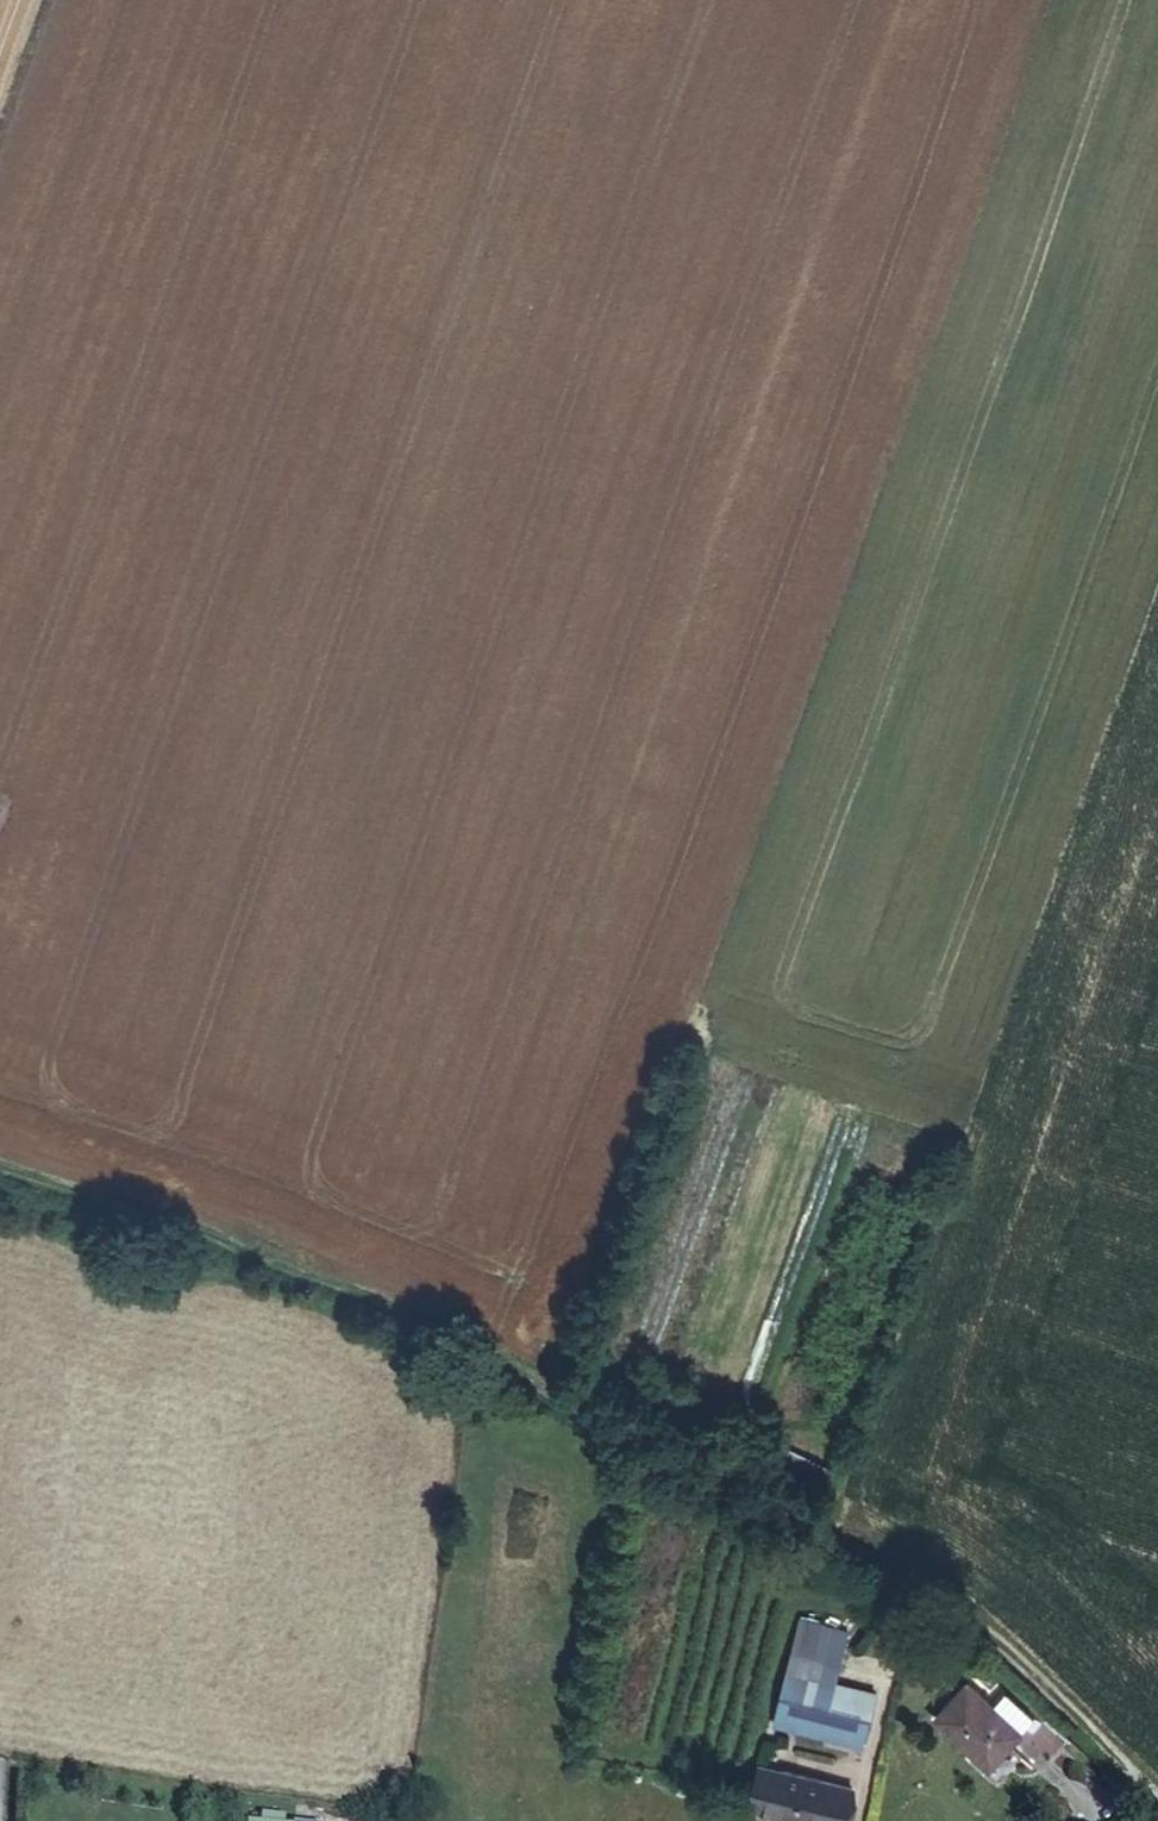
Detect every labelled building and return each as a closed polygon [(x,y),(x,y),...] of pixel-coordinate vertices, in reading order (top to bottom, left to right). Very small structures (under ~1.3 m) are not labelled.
[(822,1742),(831,1687),(834,1669),(788,1664),(779,1727),(798,1730),(797,1738),(822,1742)] [(868,1749),(876,1694),(831,1687),(822,1742),(868,1749)] [(1017,1738),(992,1711),(969,1687),(933,1722),(982,1772),(1017,1738)] [(1032,1723),(1006,1696),(992,1711),(1017,1738),(1032,1723)] [(863,1796),(769,1780),(767,1792),(843,1805),(840,1820),(859,1820),(863,1796)] [(843,1805),(767,1792),(763,1817),(783,1820),(840,1820),(843,1805)]
